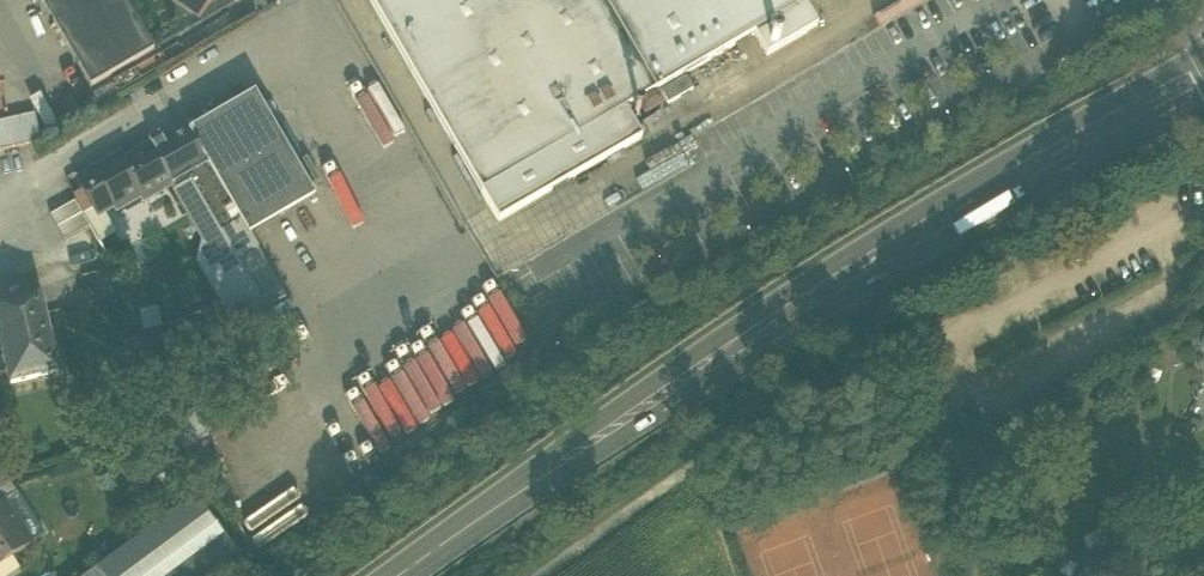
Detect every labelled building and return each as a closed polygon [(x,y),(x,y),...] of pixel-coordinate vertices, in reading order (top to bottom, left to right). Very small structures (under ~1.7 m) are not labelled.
[(125,0),(40,0),(90,86),(154,49),(125,0)] [(200,15),(211,0),(179,0),(200,15)] [(482,193),(625,110),(655,92),(602,0),(370,0),(482,193)] [(655,92),(754,35),(805,6),(815,0),(602,0),(655,92)] [(817,28),(805,6),(754,35),(767,57),(817,28)] [(661,92),(668,105),(693,90),(685,78),(661,92)] [(188,130),(192,138),(240,220),(249,235),(250,235),(304,203),(315,197),(254,92),(188,130)] [(641,139),(625,110),(482,193),(498,222),(641,139)] [(35,113),(21,116),(27,145),(41,142),(35,113)] [(13,148),(27,145),(21,116),(7,119),(13,148)] [(13,148),(7,119),(0,121),(0,149),(0,151),(13,148)] [(149,140),(149,142),(150,142),(159,157),(168,151),(165,145),(166,145),(160,134),(157,133),(149,137),(149,140)] [(192,138),(168,151),(159,157),(174,184),(172,185),(175,189),(191,180),(221,231),(240,220),(192,138)] [(144,201),(172,185),(174,184),(159,157),(150,142),(149,142),(138,149),(139,150),(123,159),(120,154),(91,171),(98,183),(88,189),(97,205),(102,213),(104,212),(119,203),(117,199),(136,188),(144,201)] [(81,213),(97,205),(88,189),(98,183),(91,171),(120,154),(123,159),(139,150),(138,149),(138,148),(124,156),(121,150),(74,177),(81,190),(72,195),(75,201),(81,213)] [(191,180),(175,189),(204,241),(199,262),(236,326),(266,309),(237,259),(257,247),(254,242),(250,235),(249,235),(240,220),(221,231),(191,180)] [(50,214),(56,227),(81,213),(75,201),(50,214)] [(97,205),(81,213),(89,225),(99,243),(116,233),(104,212),(102,213),(97,205)] [(89,225),(81,213),(56,227),(63,239),(89,225)] [(237,259),(266,309),(286,297),(257,247),(237,259)] [(12,382),(58,372),(39,295),(28,297),(0,304),(0,332),(12,382)] [(494,341),(517,332),(501,297),(479,307),(494,341)] [(125,320),(117,304),(101,312),(110,328),(125,320)] [(163,327),(158,307),(139,311),(143,331),(163,327)] [(466,385),(490,370),(463,324),(438,339),(466,385)] [(141,351),(136,336),(121,341),(127,356),(141,351)] [(424,354),(379,380),(399,414),(421,401),(428,414),(452,400),(424,354)] [(172,426),(185,451),(198,444),(186,421),(172,426)] [(197,474),(209,467),(198,444),(185,451),(197,474)] [(197,474),(205,489),(217,483),(209,467),(197,474)] [(9,482),(0,485),(0,498),(2,502),(4,504),(18,495),(9,482)] [(18,495),(4,504),(31,544),(45,535),(18,495)] [(97,569),(102,575),(210,575),(237,556),(193,496),(100,565),(97,569)] [(31,544),(4,504),(2,502),(0,504),(0,564),(31,544)]
